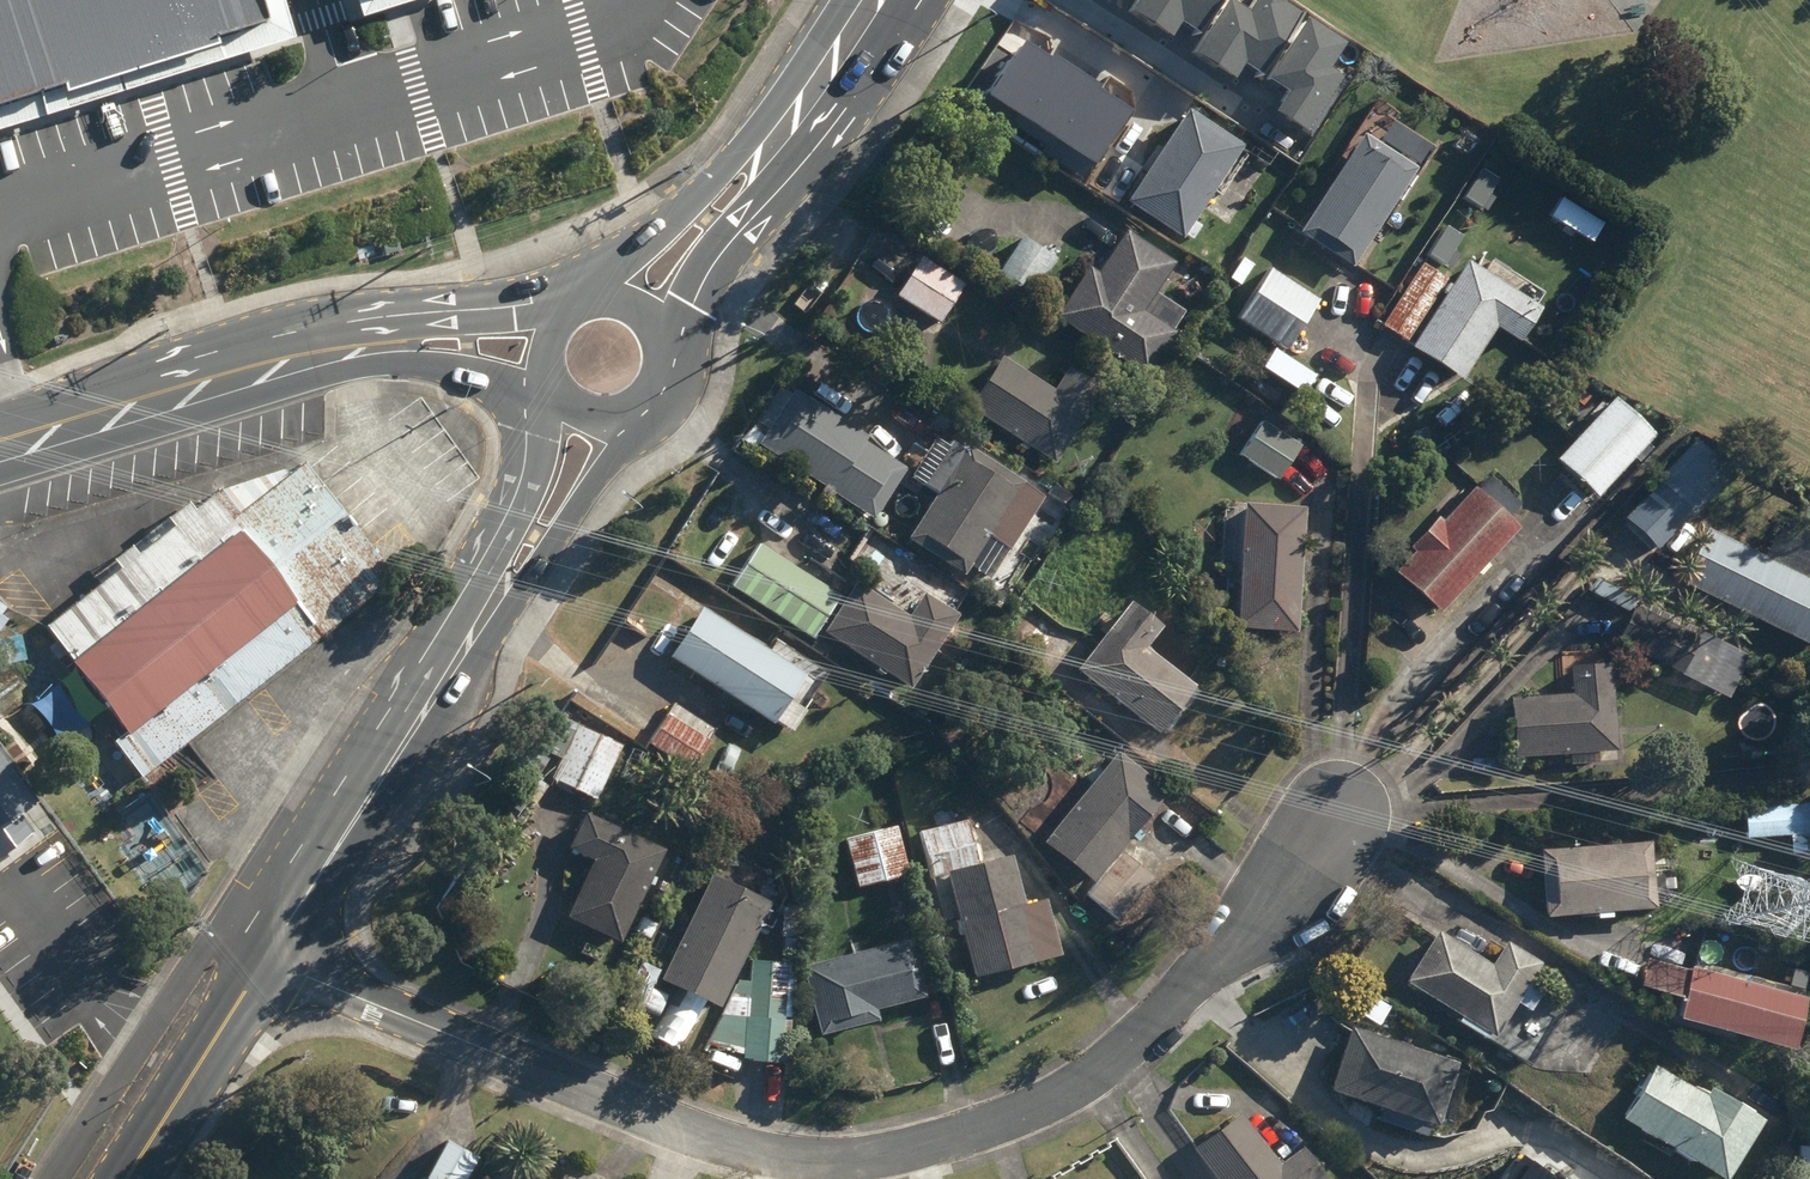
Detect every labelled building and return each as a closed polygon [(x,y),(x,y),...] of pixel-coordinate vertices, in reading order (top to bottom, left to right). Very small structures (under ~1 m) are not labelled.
[(264,24),(257,0),(0,0),(0,103),(264,24)] [(1135,11),(1169,33),(1178,20),(1198,33),(1220,0),(1142,0),(1135,11)] [(1198,51),(1232,74),(1241,61),(1261,74),(1305,7),(1294,0),(1260,0),(1255,8),(1243,0),(1232,0),(1198,51)] [(1347,43),(1310,18),(1272,77),(1293,91),(1280,110),(1312,130),(1346,78),(1331,68),(1347,43)] [(1027,38),(991,93),(1097,162),(1133,107),(1027,38)] [(1187,236),(1194,241),(1203,227),(1196,222),(1247,146),(1191,109),(1130,200),(1186,238),(1187,236)] [(1303,233),(1356,267),(1420,168),(1368,134),(1303,233)] [(1058,316),(1149,377),(1179,332),(1175,330),(1187,311),(1159,292),(1178,263),(1129,230),(1100,272),(1092,266),(1058,316)] [(1006,280),(1032,298),(1059,259),(1033,240),(1006,280)] [(899,297),(942,324),(966,285),(923,258),(899,297)] [(1414,346),(1464,379),(1499,327),(1523,342),(1531,330),(1536,334),(1546,318),(1540,315),(1544,308),(1470,260),(1414,346)] [(1384,326),(1408,342),(1449,279),(1425,263),(1384,326)] [(1240,318),(1289,351),(1322,300),(1272,268),(1240,318)] [(1031,446),(1057,462),(1105,389),(1071,368),(1057,391),(1004,356),(972,408),(1024,440),(1020,447),(1028,451),(1031,446)] [(1561,477),(1595,508),(1661,437),(1617,396),(1581,436),(1591,445),(1561,477)] [(761,440),(757,446),(871,519),(901,471),(858,444),(861,441),(790,397),(786,404),(781,400),(757,437),(761,440)] [(1243,455),(1281,480),(1303,446),(1266,421),(1243,455)] [(910,538),(967,576),(977,561),(997,574),(1048,497),(958,437),(927,483),(941,492),(910,538)] [(1659,482),(1696,517),(1736,475),(1699,440),(1659,482)] [(117,741),(147,778),(400,575),(307,461),(245,511),(225,486),(200,506),(193,498),(171,515),(178,524),(144,551),(137,543),(119,558),(125,566),(51,625),(134,727),(117,741)] [(1399,572),(1444,613),(1481,572),(1483,575),(1491,566),(1488,563),(1522,527),(1511,517),(1523,503),(1494,476),(1481,492),(1477,488),(1445,523),(1441,518),(1415,547),(1418,551),(1399,572)] [(1240,628),(1300,632),(1307,508),(1247,504),(1240,628)] [(1809,642),(1809,557),(1776,540),(1768,556),(1711,528),(1684,582),(1809,642)] [(732,586),(814,641),(842,599),(760,544),(732,586)] [(826,632),(913,688),(961,615),(927,593),(912,617),(858,582),(826,632)] [(1080,670),(1161,733),(1198,686),(1148,647),(1166,625),(1134,600),(1080,670)] [(1007,640),(1056,677),(1084,639),(1035,603),(1007,640)] [(1622,642),(1732,697),(1750,659),(1640,604),(1622,642)] [(672,658),(776,725),(809,674),(704,607),(672,658)] [(1577,754),(1578,758),(1589,757),(1589,754),(1620,752),(1616,665),(1575,667),(1576,695),(1515,698),(1518,757),(1577,754)] [(651,746),(692,771),(711,742),(670,715),(651,746)] [(553,779),(598,801),(624,746),(580,724),(553,779)] [(22,809),(8,790),(26,778),(0,743),(0,825),(22,809)] [(1048,843),(1097,883),(1171,791),(1122,751),(1048,843)] [(690,816),(703,822),(709,811),(697,804),(690,816)] [(1747,838),(1809,836),(1809,804),(1746,807),(1747,838)] [(570,917),(623,942),(650,885),(655,887),(659,877),(655,875),(667,851),(588,814),(572,848),(597,860),(570,917)] [(951,877),(977,977),(1063,956),(1049,900),(1027,905),(1014,856),(980,864),(969,821),(920,833),(932,882),(951,877)] [(847,840),(860,889),(912,875),(899,826),(847,840)] [(1598,914),(1599,920),(1616,919),(1616,913),(1660,910),(1655,842),(1544,850),(1548,918),(1598,914)] [(1089,896),(1122,922),(1157,878),(1124,851),(1089,896)] [(663,978),(722,1007),(773,903),(715,874),(663,978)] [(783,937),(798,938),(801,909),(784,908),(783,937)] [(1456,1022),(1492,1043),(1496,1036),(1499,1038),(1519,1003),(1531,1010),(1540,996),(1533,991),(1536,986),(1533,984),(1545,963),(1509,943),(1496,966),(1441,935),(1412,985),(1460,1014),(1456,1022)] [(804,966),(821,1036),(882,1021),(878,1009),(927,998),(912,939),(804,966)] [(746,1061),(791,1064),(793,1021),(786,1021),(790,962),(753,960),(752,983),(741,982),(706,1052),(746,1061)] [(1797,1049),(1809,999),(1809,997),(1697,967),(1696,972),(1651,960),(1644,987),(1678,996),(1670,1024),(1737,1042),(1739,1033),(1797,1049)] [(627,1007),(642,1014),(652,994),(637,987),(627,1007)] [(1379,1133),(1427,1149),(1434,1127),(1451,1133),(1471,1071),(1459,1068),(1461,1063),(1355,1028),(1334,1090),(1387,1108),(1379,1133)] [(1728,1178),(1731,1178),(1767,1120),(1713,1087),(1708,1096),(1658,1066),(1627,1117),(1728,1178)] [(1309,1148),(1282,1167),(1246,1114),(1198,1147),(1219,1178),(1330,1178),(1309,1148)] [(481,1158),(448,1140),(427,1178),(469,1178),(481,1158)] [(1800,1147),(1799,1178),(1809,1178),(1809,1147),(1800,1147)] [(1526,1153),(1505,1178),(1559,1178),(1526,1153)]
